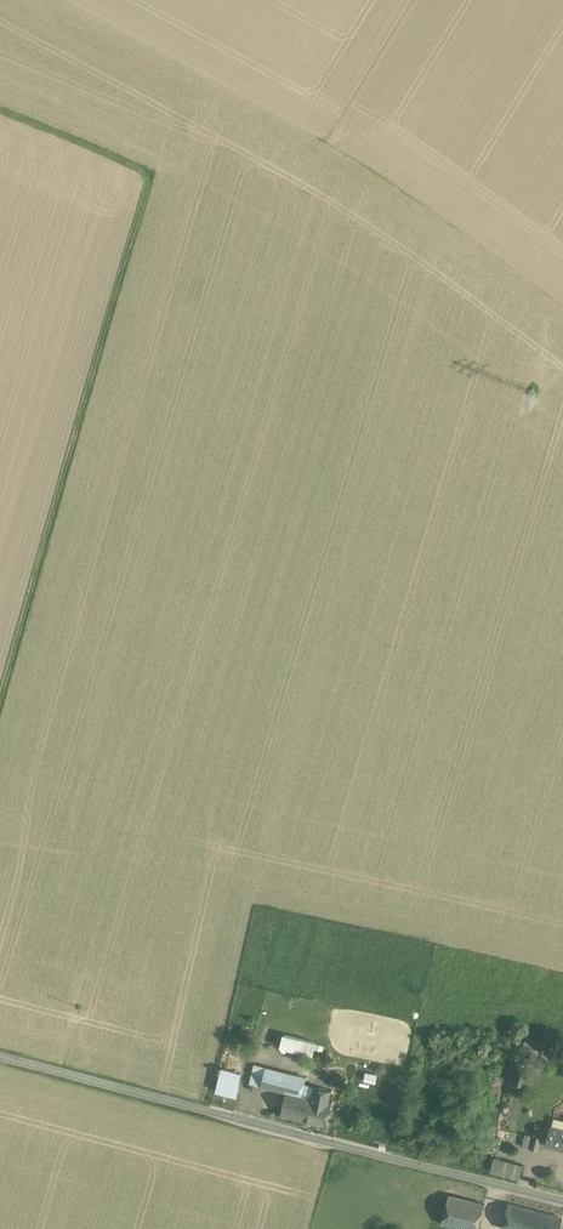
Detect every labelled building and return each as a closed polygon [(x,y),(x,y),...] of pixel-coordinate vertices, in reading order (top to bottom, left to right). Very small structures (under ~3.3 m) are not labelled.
[(313,1053),(316,1040),(281,1032),(278,1044),(313,1053)] [(266,1067),(255,1064),(250,1083),(261,1086),(266,1067)] [(282,1071),(266,1067),(261,1086),(278,1090),(282,1071)] [(240,1073),(223,1068),(217,1092),(236,1096),(240,1073)] [(312,1097),(302,1095),(306,1077),(282,1071),(278,1090),(286,1092),(280,1115),(303,1120),(305,1112),(312,1113),(316,1099),(312,1098),(312,1097)] [(364,1079),(376,1081),(377,1073),(366,1071),(364,1079)] [(332,1090),(315,1086),(312,1097),(312,1098),(316,1099),(312,1113),(305,1112),(303,1120),(326,1126),(332,1102),(329,1102),(332,1090)] [(551,1127),(547,1144),(562,1148),(562,1130),(551,1127)] [(542,1137),(534,1135),(531,1147),(539,1149),(542,1137)] [(491,1172),(521,1179),(525,1164),(495,1157),(491,1172)] [(450,1194),(443,1223),(462,1228),(466,1228),(478,1228),(485,1203),(450,1194)] [(508,1204),(502,1228),(508,1228),(537,1228),(541,1212),(508,1204)] [(541,1212),(537,1228),(560,1228),(562,1217),(541,1212)]
